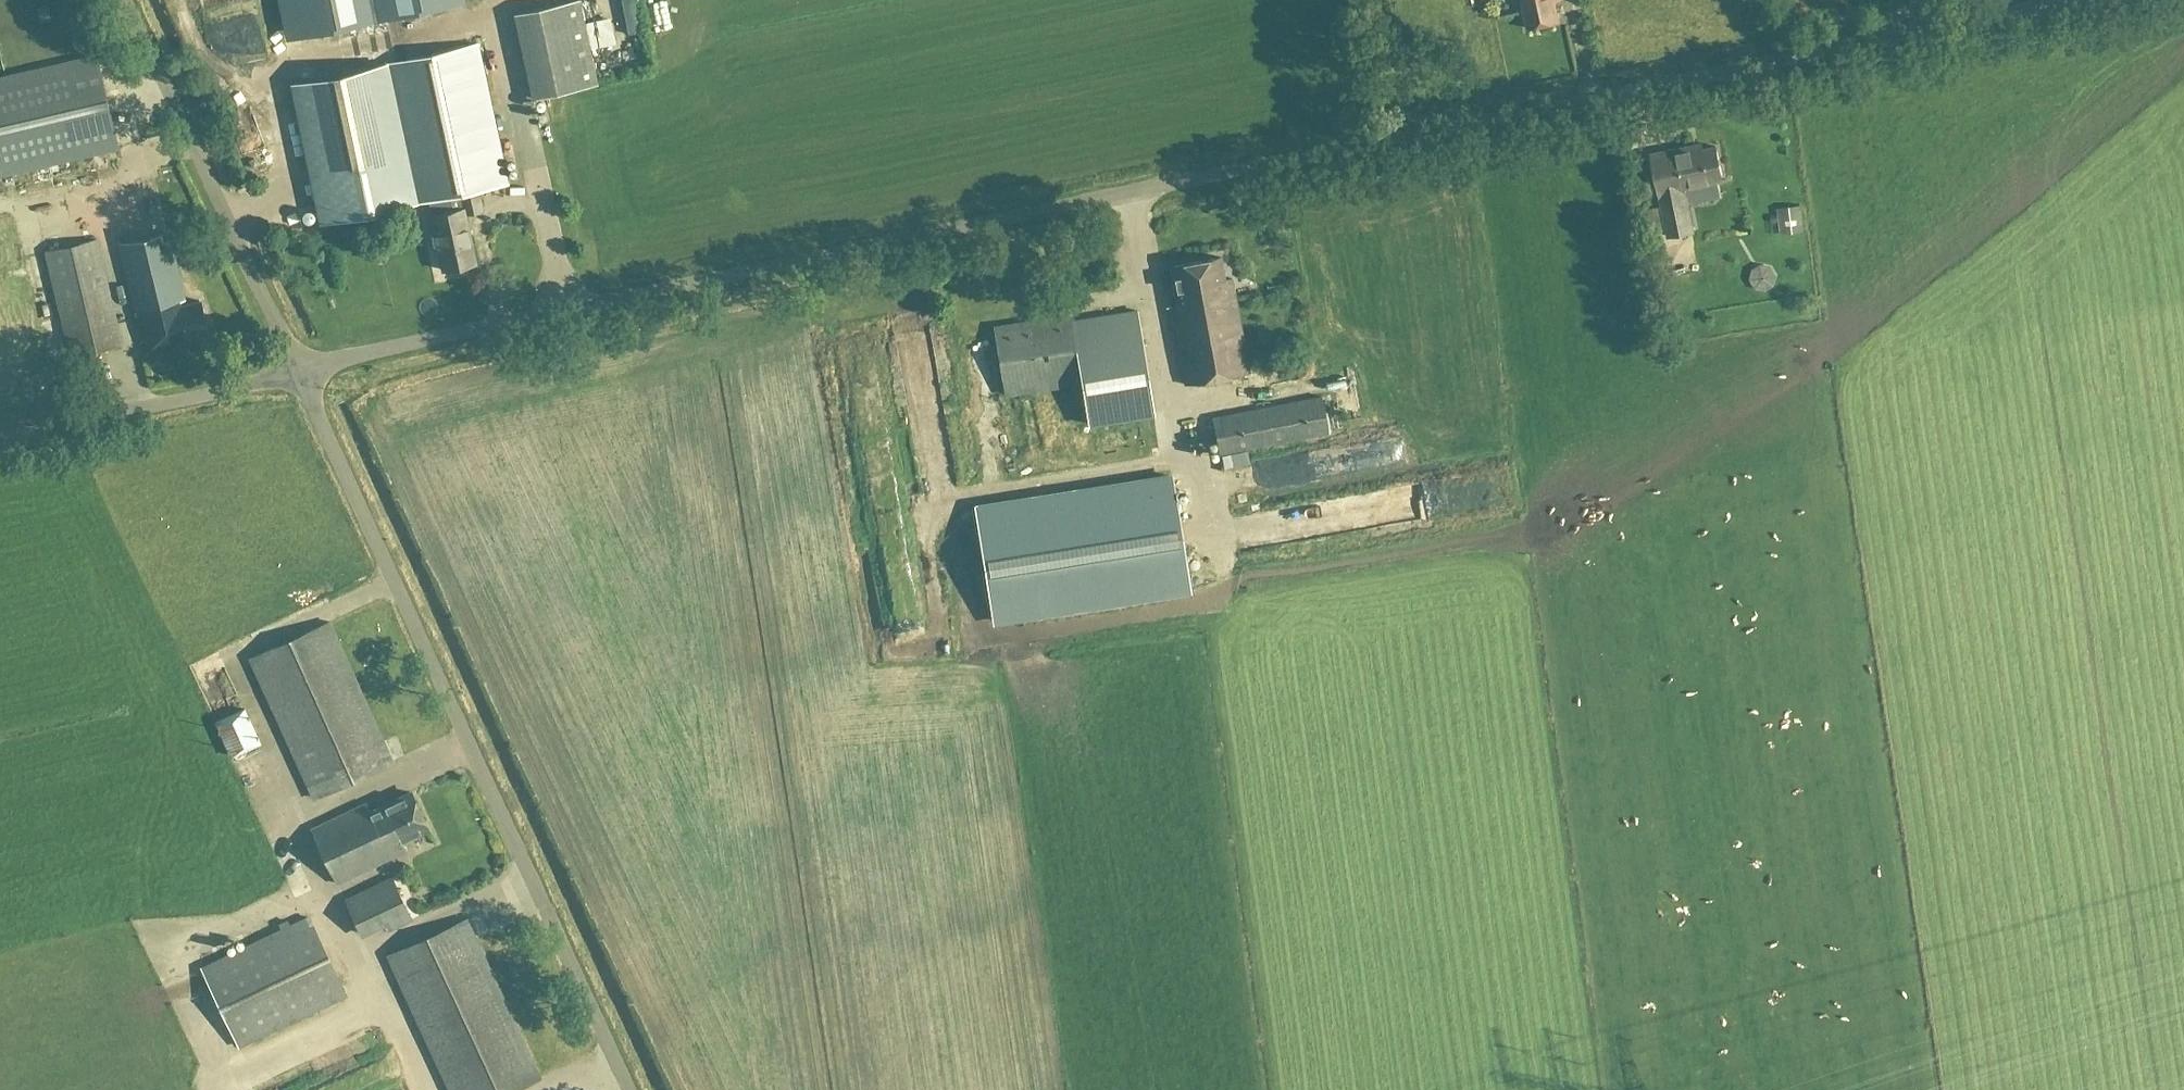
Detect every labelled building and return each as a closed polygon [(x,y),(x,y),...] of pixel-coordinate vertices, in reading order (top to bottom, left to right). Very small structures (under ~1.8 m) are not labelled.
[(514,13),(533,99),(597,85),(578,0),(576,0),(514,13)] [(1559,20),(1554,2),(1560,1),(1560,0),(1520,0),(1527,28),(1559,20)] [(292,84),(323,223),(427,200),(442,271),(476,264),(465,214),(482,210),(477,189),(507,183),(477,44),(292,84)] [(4,175),(118,149),(96,55),(0,77),(0,176),(4,175)] [(1650,155),(1667,236),(1693,231),(1684,187),(1722,179),(1715,146),(1689,152),(1688,147),(1650,155)] [(253,169),(258,166),(254,159),(249,161),(253,169)] [(1776,208),(1779,235),(1803,231),(1800,205),(1776,208)] [(185,304),(167,233),(118,244),(145,355),(168,349),(170,356),(209,346),(207,340),(209,339),(199,300),(185,304)] [(121,345),(95,239),(45,251),(71,358),(121,345)] [(1177,304),(1172,305),(1170,306),(1185,385),(1249,373),(1232,280),(1224,281),(1220,257),(1170,266),(1177,304)] [(1088,425),(1153,414),(1136,312),(1072,322),(1071,316),(994,328),(1005,396),(1081,383),(1088,425)] [(1321,397),(1212,419),(1219,455),(1328,433),(1321,397)] [(993,622),(1189,591),(1171,477),(975,508),(993,622)] [(881,564),(899,564),(899,552),(882,552),(881,564)] [(393,762),(329,622),(249,659),(313,798),(393,762)] [(237,758),(265,746),(246,702),(218,715),(237,758)] [(366,803),(311,829),(337,885),(406,851),(402,842),(429,829),(411,792),(371,812),(366,803)] [(300,898),(314,895),(309,870),(294,873),(300,898)] [(345,900),(362,935),(385,924),(388,930),(412,919),(392,877),(345,900)] [(202,968),(239,1045),(345,994),(309,917),(202,968)] [(466,919),(388,956),(450,1089),(513,1089),(539,1078),(466,919)]
